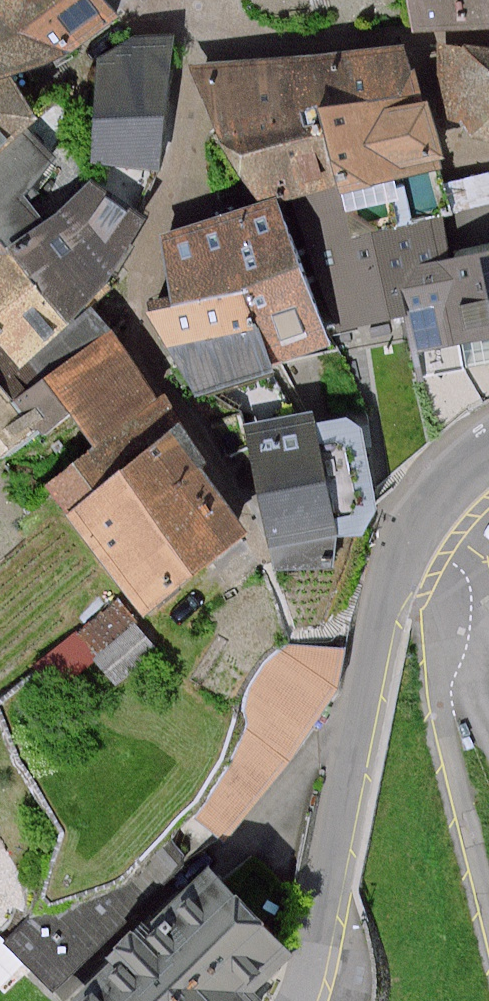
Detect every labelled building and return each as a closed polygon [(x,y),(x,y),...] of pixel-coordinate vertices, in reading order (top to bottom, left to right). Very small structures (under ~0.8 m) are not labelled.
[(18,368),(90,306),(116,275),(145,221),(89,179),(58,211),(45,221),(24,196),(55,154),(24,130),(37,118),(10,78),(113,16),(97,0),(0,0),(0,348),(18,368)] [(414,32),(488,29),(488,0),(405,0),(414,32)] [(333,567),(338,538),(362,537),(377,511),(344,351),(406,338),(415,382),(488,365),(488,245),(451,258),(439,164),(446,160),(400,43),(187,67),(257,203),(159,236),(170,302),(145,311),(197,398),(215,391),(236,406),(272,575),(333,567)] [(434,44),(447,121),(462,121),(470,138),(488,141),(488,46),(463,43),(461,47),(434,44)] [(45,434),(52,445),(79,422),(102,457),(51,493),(158,624),(256,541),(178,439),(188,426),(90,306),(18,368),(0,348),(0,473),(45,434)] [(39,660),(65,696),(149,634),(123,598),(39,660)] [(80,1000),(259,1000),(252,994),(290,956),(208,874),(80,1000)]
